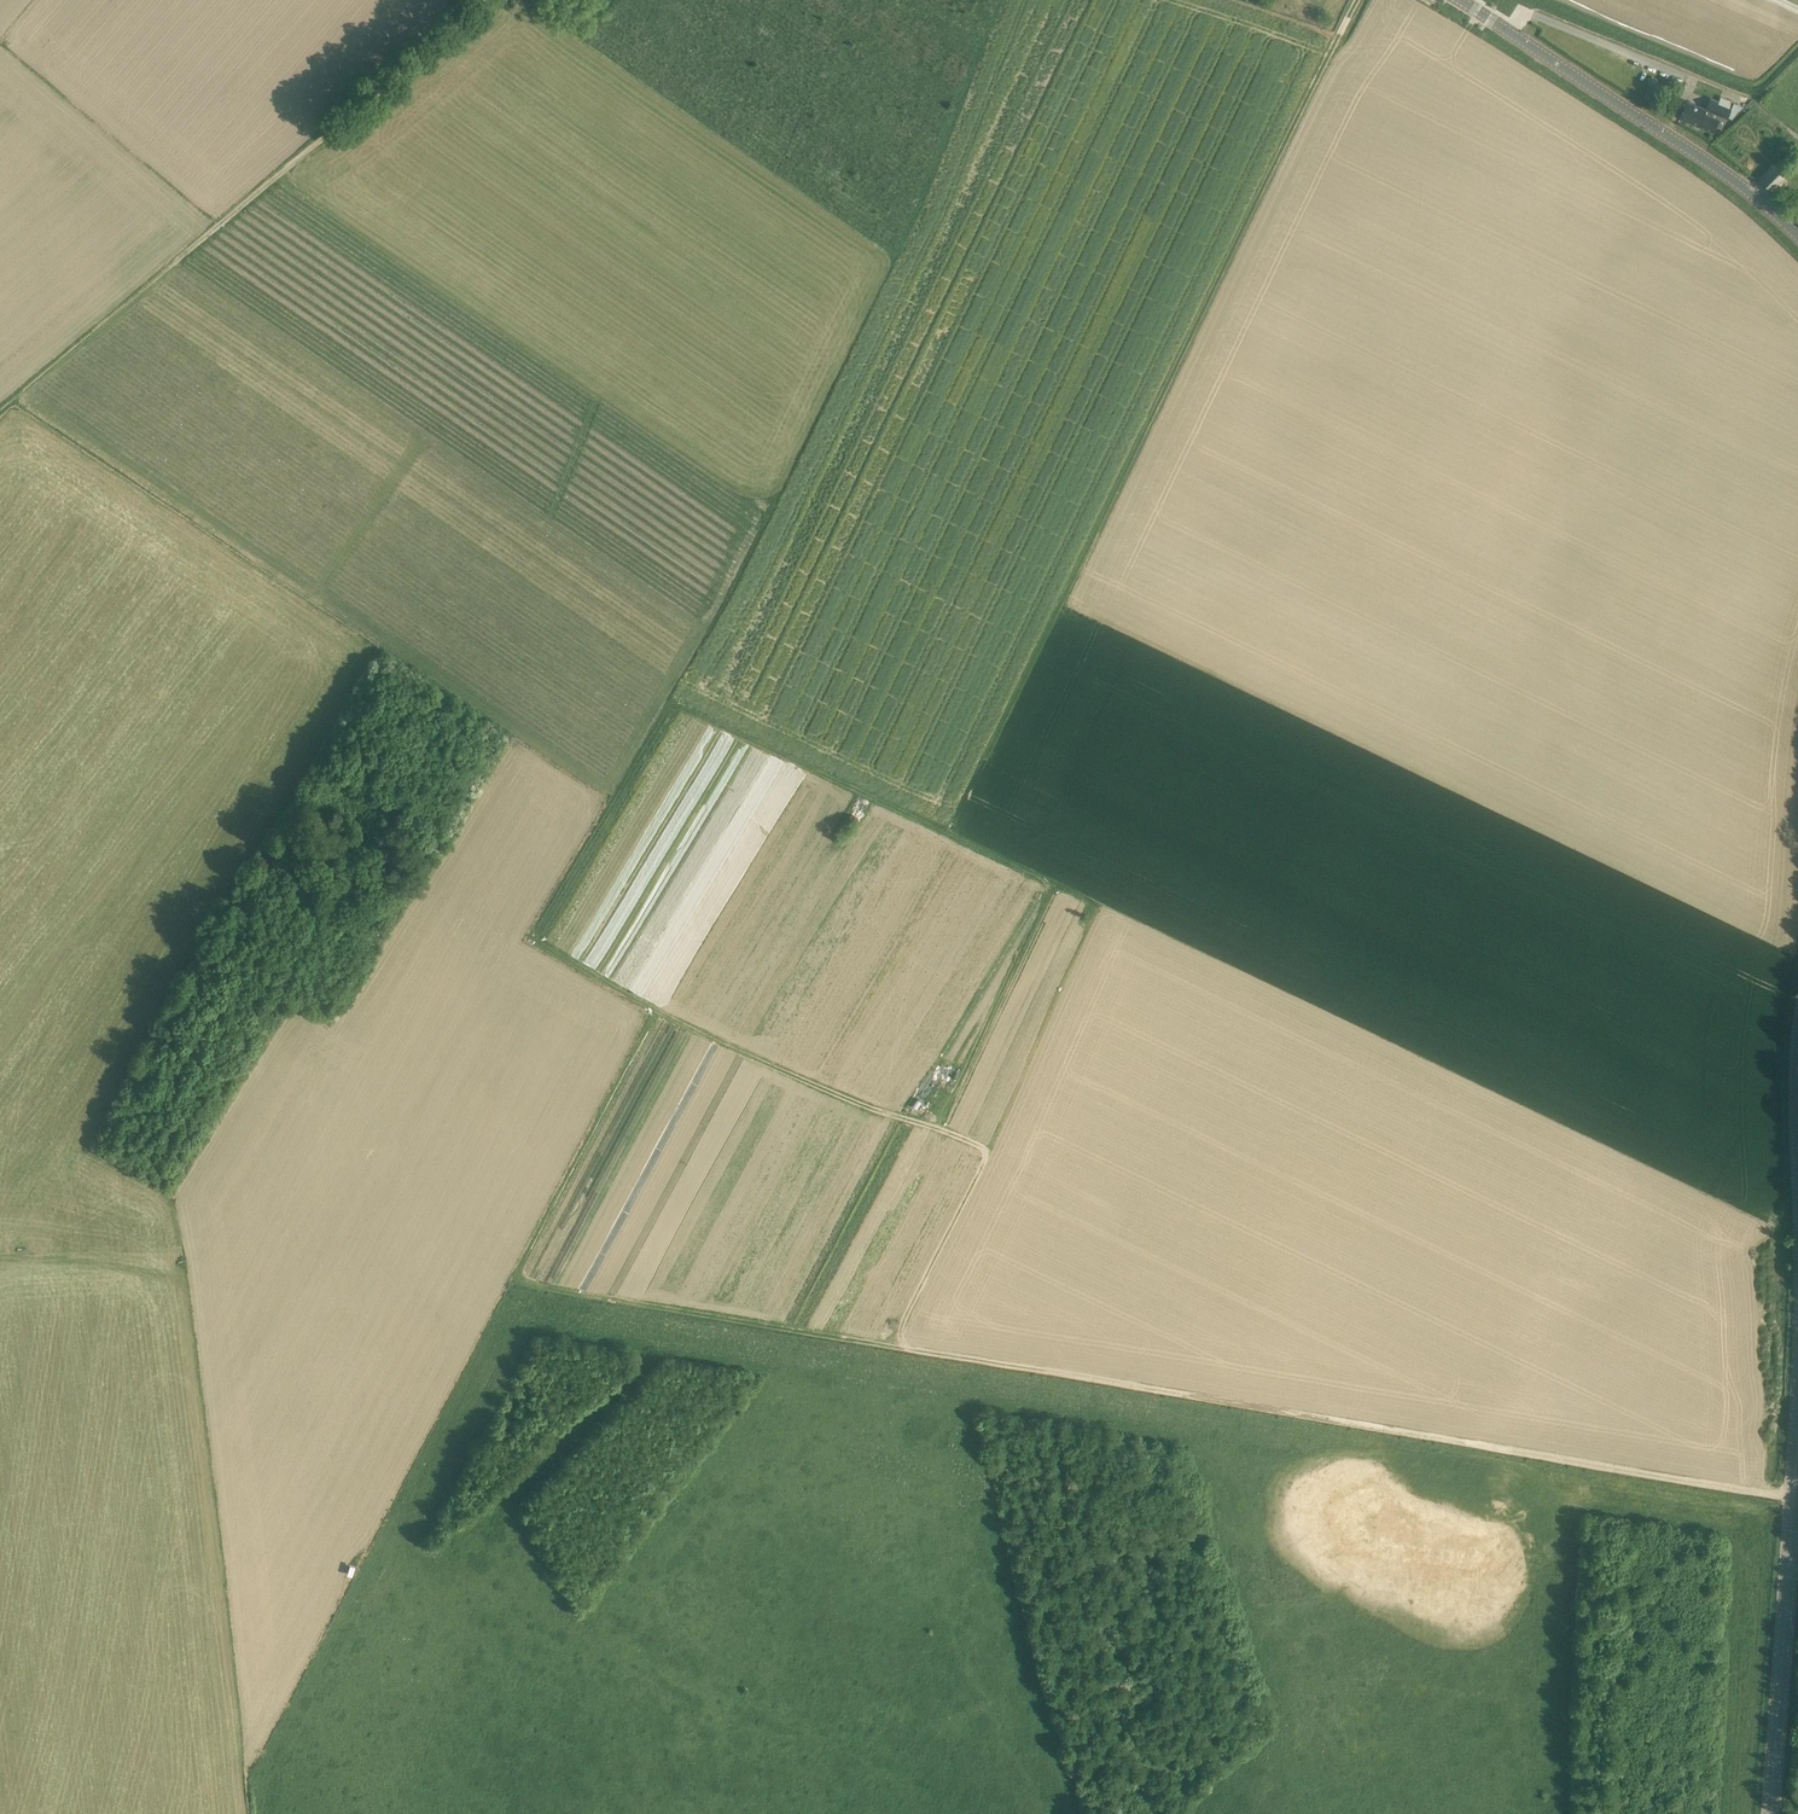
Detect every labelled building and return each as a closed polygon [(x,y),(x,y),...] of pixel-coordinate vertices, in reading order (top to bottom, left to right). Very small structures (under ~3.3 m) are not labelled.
[(1656,104),(1659,98),(1647,92),(1644,97),(1656,104)] [(1680,118),(1713,132),(1714,132),(1716,127),(1722,130),(1728,119),(1732,109),(1719,103),(1719,102),(1711,98),(1706,109),(1688,101),(1680,118)] [(1786,177),(1774,165),(1761,179),(1773,191),(1786,177)] [(1037,1269),(1051,1255),(1048,1252),(1052,1247),(1048,1243),(1029,1262),(1037,1269)]
